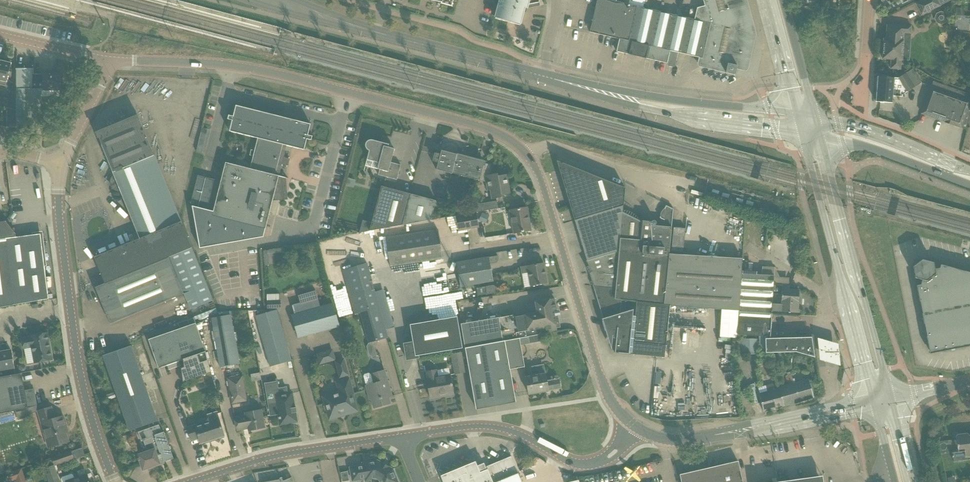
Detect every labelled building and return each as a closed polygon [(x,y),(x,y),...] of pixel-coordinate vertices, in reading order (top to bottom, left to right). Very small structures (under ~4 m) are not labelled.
[(517,25),(521,22),(525,8),(527,8),(528,5),(539,3),(539,6),(540,5),(539,0),(500,0),(495,19),(517,25)] [(735,75),(737,66),(745,68),(753,34),(744,0),(703,0),(704,6),(697,8),(694,20),(686,18),(636,6),(610,0),(597,0),(590,32),(619,39),(616,52),(675,65),(678,53),(701,58),(699,67),(735,75)] [(921,16),(941,6),(938,0),(921,0),(915,4),(921,16)] [(968,31),(968,23),(969,23),(969,16),(955,15),(955,27),(957,27),(957,30),(968,31)] [(884,40),(882,58),(891,59),(890,69),(901,69),(902,60),(904,34),(911,34),(912,26),(895,25),(895,26),(887,26),(886,40),(884,40)] [(6,87),(7,82),(11,64),(1,61),(0,64),(0,85),(6,87)] [(16,127),(16,139),(41,128),(41,89),(43,89),(43,74),(33,74),(33,69),(29,69),(28,67),(28,66),(20,66),(20,69),(16,69),(16,127)] [(877,77),(875,102),(880,102),(892,103),(893,96),(902,97),(902,95),(915,87),(906,73),(898,78),(887,77),(877,77)] [(43,90),(60,90),(61,74),(43,74),(43,89),(43,90)] [(961,128),(964,119),(969,102),(969,101),(969,97),(969,95),(933,81),(931,87),(925,104),(921,114),(945,122),(944,123),(953,126),(953,125),(961,128)] [(198,175),(190,206),(193,206),(199,248),(263,237),(265,229),(274,194),(283,193),(282,177),(288,179),(289,178),(278,176),(281,164),(287,165),(289,159),(283,157),(286,146),(304,150),(307,139),(311,140),(312,136),(308,135),(311,124),(278,116),(272,114),(236,105),(233,116),(229,115),(227,119),(232,120),(229,131),(258,138),(255,151),(251,150),(250,155),(253,156),(250,169),(226,162),(221,181),(198,175)] [(7,108),(7,127),(16,127),(16,110),(7,108)] [(94,257),(105,283),(192,248),(138,116),(97,133),(115,178),(111,180),(115,190),(119,188),(140,238),(94,257)] [(389,145),(383,143),(372,140),(371,140),(370,140),(369,141),(368,141),(367,142),(366,143),(366,144),(366,145),(366,146),(366,147),(367,148),(367,149),(368,150),(369,150),(370,151),(367,160),(379,163),(377,169),(380,170),(378,175),(397,180),(401,165),(391,162),(395,149),(388,147),(389,145)] [(452,173),(486,182),(485,176),(491,175),(489,164),(484,163),(484,162),(483,162),(483,161),(479,160),(479,161),(457,155),(457,154),(441,150),(440,156),(435,155),(434,160),(434,161),(438,162),(436,170),(452,174),(452,173)] [(560,162),(557,161),(574,220),(623,206),(624,188),(562,163),(562,164),(560,163),(560,162)] [(490,190),(491,199),(501,197),(501,195),(510,194),(507,174),(498,176),(497,174),(491,175),(485,176),(486,182),(488,191),(490,190)] [(369,231),(402,225),(410,194),(381,186),(369,231)] [(410,194),(402,225),(431,220),(431,218),(436,201),(410,194)] [(497,201),(480,204),(481,211),(483,211),(487,210),(498,208),(497,201)] [(636,301),(664,304),(672,227),(673,209),(666,205),(659,218),(664,220),(661,226),(651,225),(651,222),(643,222),(642,233),(643,233),(642,241),(620,238),(615,287),(615,299),(621,300),(636,301)] [(629,352),(631,352),(634,328),(635,317),(632,317),(633,307),(620,311),(621,300),(615,299),(615,287),(623,206),(574,220),(594,285),(592,285),(608,336),(612,336),(613,335),(616,336),(614,352),(628,354),(629,352)] [(510,210),(514,234),(531,231),(527,207),(510,210)] [(456,216),(459,231),(478,227),(477,221),(476,212),(472,213),(456,216)] [(481,213),(478,221),(483,223),(484,223),(487,215),(481,213)] [(39,301),(49,299),(40,234),(16,237),(15,233),(6,222),(6,221),(0,222),(0,307),(39,301)] [(771,311),(773,285),(774,275),(741,273),(742,259),(683,255),(685,228),(672,227),(664,304),(664,305),(669,305),(690,307),(738,311),(738,312),(771,313),(771,311)] [(438,230),(386,238),(390,267),(442,259),(438,230)] [(263,251),(264,265),(273,264),(272,254),(285,252),(284,247),(269,249),(269,250),(263,251)] [(95,288),(110,324),(184,294),(194,317),(216,308),(192,248),(105,283),(105,284),(95,288)] [(456,263),(460,287),(493,281),(490,264),(497,263),(498,260),(497,256),(456,263)] [(921,259),(912,267),(914,278),(921,280),(920,284),(916,285),(929,353),(969,345),(969,273),(940,265),(939,268),(934,268),(933,263),(921,259)] [(367,263),(343,270),(354,314),(360,312),(368,343),(373,342),(388,338),(385,329),(375,292),(367,263)] [(528,273),(530,287),(547,284),(544,263),(521,267),(522,274),(528,273)] [(486,287),(487,295),(501,292),(500,290),(493,285),(486,287)] [(799,290),(789,290),(789,286),(773,285),(771,311),(798,313),(799,290)] [(513,315),(461,324),(463,333),(465,348),(504,341),(528,337),(539,335),(541,333),(547,332),(557,330),(556,328),(562,327),(559,315),(557,316),(557,312),(558,311),(557,307),(556,307),(554,298),(544,300),(535,302),(537,313),(513,318),(513,315)] [(267,310),(280,309),(280,300),(267,301),(267,310)] [(635,317),(634,328),(667,331),(669,306),(669,305),(664,305),(664,304),(636,301),(635,317)] [(291,315),(298,338),(339,327),(333,303),(291,315)] [(256,316),(270,366),(290,360),(276,310),(256,316)] [(795,352),(815,358),(814,355),(815,355),(814,340),(812,340),(812,337),(770,338),(771,313),(738,312),(737,335),(759,336),(760,353),(795,352)] [(402,343),(405,361),(419,358),(418,356),(462,348),(456,317),(409,325),(412,342),(402,343)] [(203,376),(206,386),(214,383),(205,352),(206,352),(196,323),(194,318),(187,320),(189,325),(175,330),(173,325),(148,333),(150,339),(148,339),(158,368),(183,359),(184,367),(181,368),(183,382),(203,376)] [(233,325),(213,328),(213,329),(220,367),(239,363),(233,326),(233,325)] [(665,332),(667,332),(667,331),(634,328),(631,352),(631,354),(664,358),(666,335),(665,335),(665,332)] [(32,347),(35,363),(43,361),(44,362),(49,362),(49,360),(52,360),(47,333),(30,337),(30,338),(22,339),(23,349),(32,347)] [(838,340),(817,334),(819,356),(840,362),(838,340)] [(528,337),(504,341),(510,369),(524,367),(520,346),(520,345),(530,344),(528,337)] [(735,339),(735,354),(757,354),(757,339),(735,339)] [(510,369),(504,341),(465,348),(475,406),(476,406),(476,404),(495,401),(495,403),(496,403),(495,401),(514,397),(514,399),(515,399),(510,369)] [(102,356),(129,431),(158,421),(131,346),(102,356)] [(331,348),(314,353),(317,364),(335,359),(331,348)] [(16,375),(11,349),(0,351),(0,377),(16,375)] [(451,355),(455,374),(465,372),(461,353),(451,355)] [(336,362),(340,377),(348,375),(343,359),(336,362)] [(19,364),(17,366),(18,369),(22,371),(25,371),(26,368),(26,366),(22,363),(19,364)] [(531,376),(526,377),(527,385),(529,395),(548,391),(561,389),(561,387),(559,379),(549,381),(549,380),(546,381),(545,373),(544,364),(530,367),(531,376)] [(371,400),(374,408),(390,404),(388,396),(391,395),(389,385),(384,370),(371,374),(369,373),(365,374),(363,376),(366,385),(366,386),(370,400),(371,400)] [(427,379),(430,398),(453,394),(450,375),(437,377),(436,370),(426,372),(428,379),(427,379)] [(28,409),(27,407),(36,406),(37,405),(34,389),(24,391),(21,374),(16,375),(0,377),(0,414),(28,409)] [(788,385),(779,388),(784,406),(813,398),(808,379),(799,382),(793,384),(790,374),(785,376),(788,385)] [(231,393),(233,403),(246,400),(242,377),(228,379),(231,393)] [(339,392),(323,397),(325,405),(323,407),(325,411),(327,412),(329,419),(357,411),(352,394),(353,394),(349,379),(336,382),(339,392)] [(276,383),(266,384),(269,404),(277,403),(279,414),(281,424),(296,422),(295,412),(292,394),(287,394),(286,388),(278,390),(276,383)] [(747,386),(752,405),(758,403),(755,392),(756,391),(754,384),(747,386)] [(767,391),(758,394),(761,402),(763,412),(784,406),(779,388),(774,389),(772,384),(765,386),(767,391)] [(42,410),(38,411),(48,448),(59,445),(69,442),(66,432),(65,428),(67,427),(63,416),(55,419),(51,407),(42,410)] [(28,409),(16,412),(18,418),(18,420),(30,416),(29,414),(28,409)] [(248,428),(249,431),(264,428),(261,409),(244,413),(245,415),(234,417),(237,430),(248,428)] [(195,425),(187,428),(188,431),(191,440),(199,438),(201,443),(224,436),(221,426),(219,420),(210,423),(196,428),(195,425)] [(139,460),(143,470),(160,464),(159,461),(163,459),(164,462),(173,459),(170,449),(164,432),(162,433),(159,425),(138,432),(142,441),(147,439),(151,450),(138,455),(139,458),(137,458),(138,461),(139,460)] [(968,436),(968,435),(967,434),(966,434),(958,435),(957,436),(956,438),(958,452),(964,452),(965,457),(969,456),(969,436),(968,436)] [(52,458),(52,459),(52,460),(54,464),(54,465),(56,465),(74,459),(74,458),(72,454),(72,452),(71,451),(69,452),(60,455),(52,458)] [(443,481),(522,481),(511,456),(485,467),(483,464),(477,467),(475,461),(440,476),(443,481)] [(393,468),(377,460),(361,462),(361,465),(349,467),(351,481),(364,480),(365,481),(371,481),(398,481),(393,468)] [(738,461),(679,475),(681,481),(742,481),(738,461)] [(49,481),(60,481),(54,465),(44,469),(49,481)] [(17,481),(26,481),(22,468),(7,473),(10,481),(16,480),(17,481)] [(87,474),(75,478),(73,475),(71,474),(62,477),(61,479),(62,481),(65,481),(66,481),(90,481),(87,474)]
